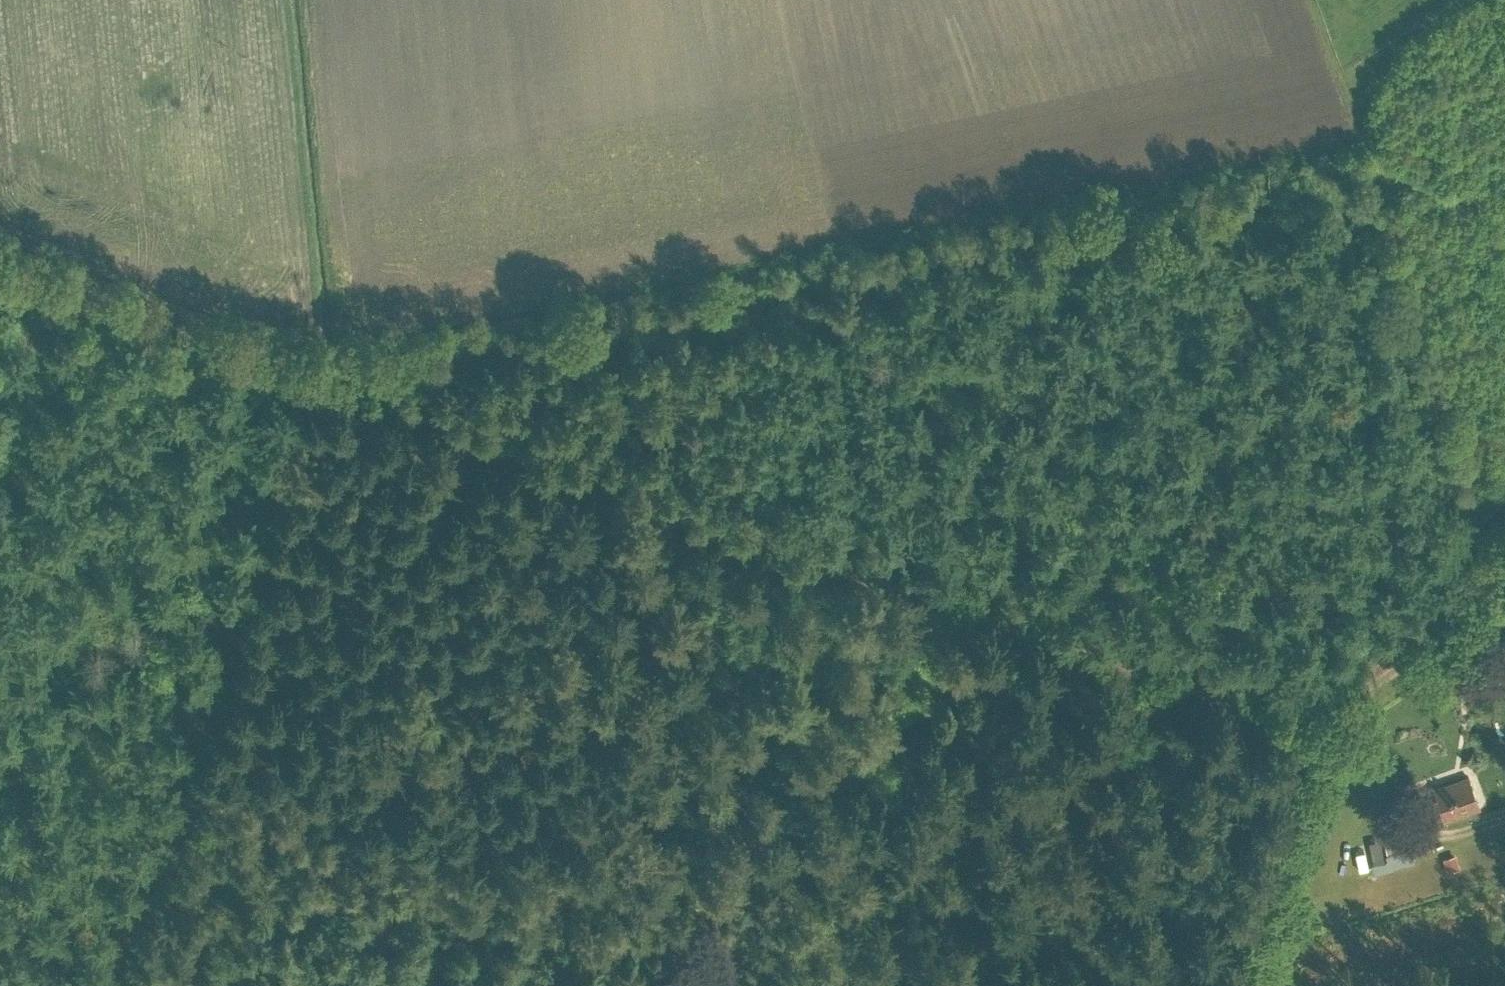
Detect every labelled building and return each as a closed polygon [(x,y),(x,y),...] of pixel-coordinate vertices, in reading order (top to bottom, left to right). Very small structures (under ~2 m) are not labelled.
[(1480,807),(1468,776),(1432,789),(1443,820),(1480,807)] [(1380,838),(1368,840),(1374,870),(1414,861),(1407,829),(1382,834),(1387,859),(1385,859),(1380,838)] [(1454,853),(1442,857),(1447,871),(1459,867),(1454,853)]
